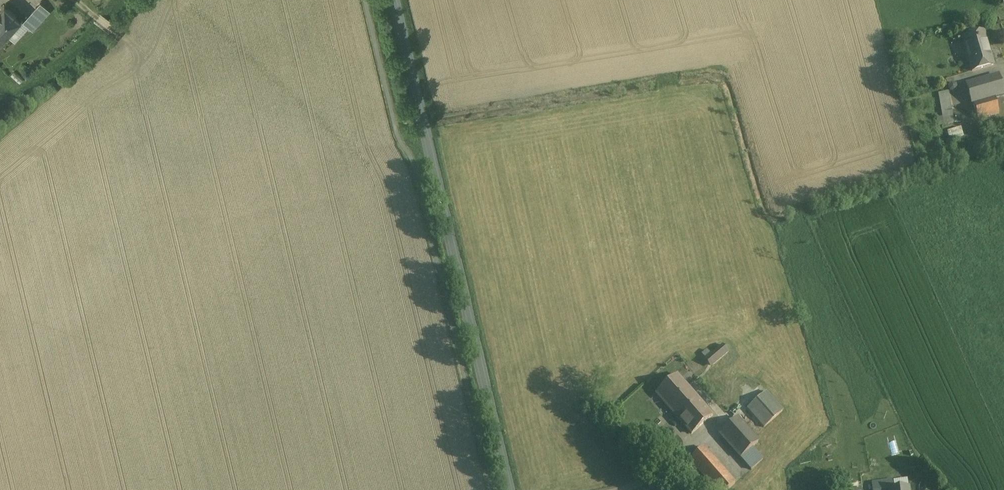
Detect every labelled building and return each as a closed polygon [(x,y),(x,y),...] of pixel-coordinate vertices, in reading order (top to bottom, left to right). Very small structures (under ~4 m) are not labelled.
[(40,2),(23,22),(33,31),(46,16),(50,11),(40,2)] [(5,5),(0,10),(0,43),(21,20),(5,5)] [(983,32),(962,38),(972,72),(993,65),(983,32)] [(998,76),(966,85),(972,104),(973,104),(994,98),(1003,95),(998,76)] [(948,92),(938,95),(944,126),(954,123),(948,92)] [(994,98),(973,104),(978,120),(999,114),(994,98)] [(961,126),(947,132),(951,141),(965,136),(961,126)] [(702,354),(712,365),(729,351),(722,344),(711,354),(707,350),(702,354)] [(676,375),(656,393),(692,433),(712,415),(676,375)] [(764,388),(744,406),(764,427),(783,410),(764,388)] [(737,418),(719,433),(740,458),(752,447),(758,442),(737,418)] [(689,460),(715,489),(727,489),(735,483),(703,447),(689,460)] [(752,447),(740,458),(750,469),(762,459),(752,447)] [(888,489),(909,487),(908,478),(872,483),(873,489),(888,489)] [(841,484),(842,489),(862,489),(861,481),(841,484)]
